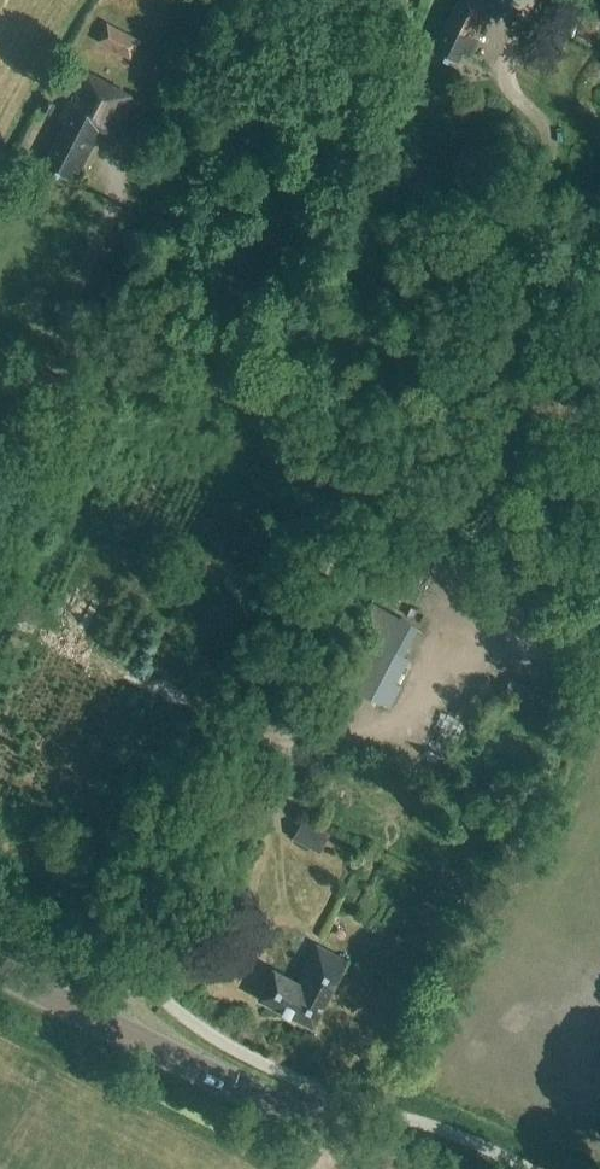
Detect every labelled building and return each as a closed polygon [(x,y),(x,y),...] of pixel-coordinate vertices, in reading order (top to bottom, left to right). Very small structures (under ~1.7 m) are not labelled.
[(494,7),(481,0),(458,0),(432,51),(456,64),(462,54),(468,57),(494,7)] [(590,1),(589,0),(563,0),(551,25),(573,36),(590,1)] [(129,59),(139,41),(107,23),(97,41),(129,59)] [(113,135),(133,95),(82,69),(58,118),(65,122),(43,165),(69,178),(73,168),(80,171),(101,129),(113,135)] [(55,104),(45,99),(40,111),(49,115),(55,104)] [(359,635),(336,679),(369,697),(385,706),(397,684),(394,682),(407,659),(393,652),(360,634),(359,635)] [(10,636),(6,645),(18,652),(23,643),(10,636)] [(440,710),(436,724),(461,731),(465,717),(440,710)] [(319,853),(329,834),(302,820),(292,839),(319,853)] [(313,1027),(347,961),(316,945),(297,982),(273,969),(258,999),(313,1027)]
